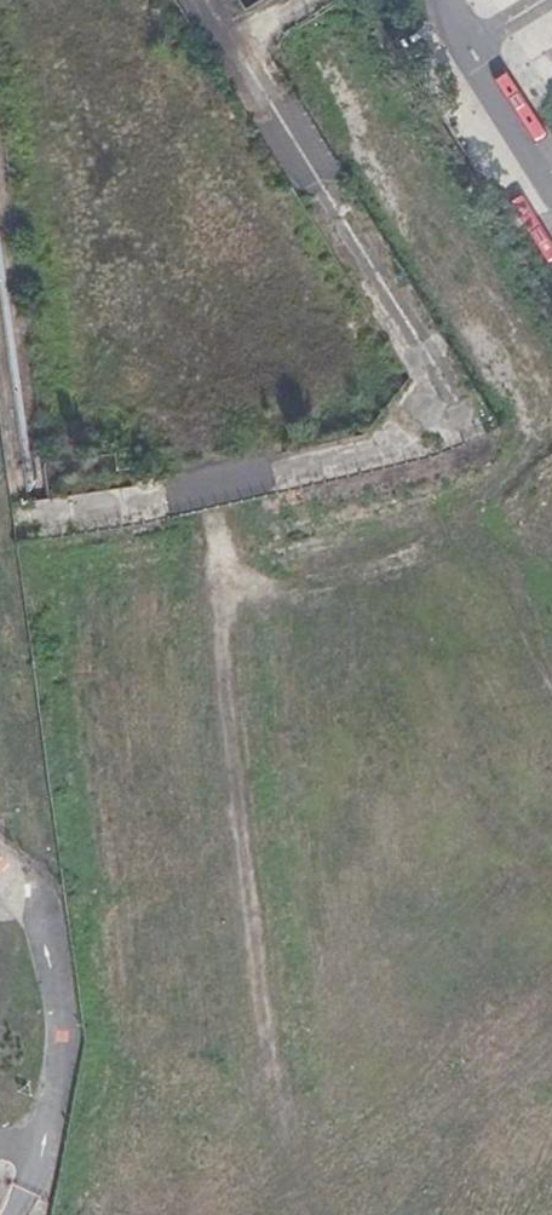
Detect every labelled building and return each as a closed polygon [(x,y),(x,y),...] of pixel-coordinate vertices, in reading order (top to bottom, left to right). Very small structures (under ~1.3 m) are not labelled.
[(503,31),(549,91),(551,89),(551,38),(531,10),(503,31)]
